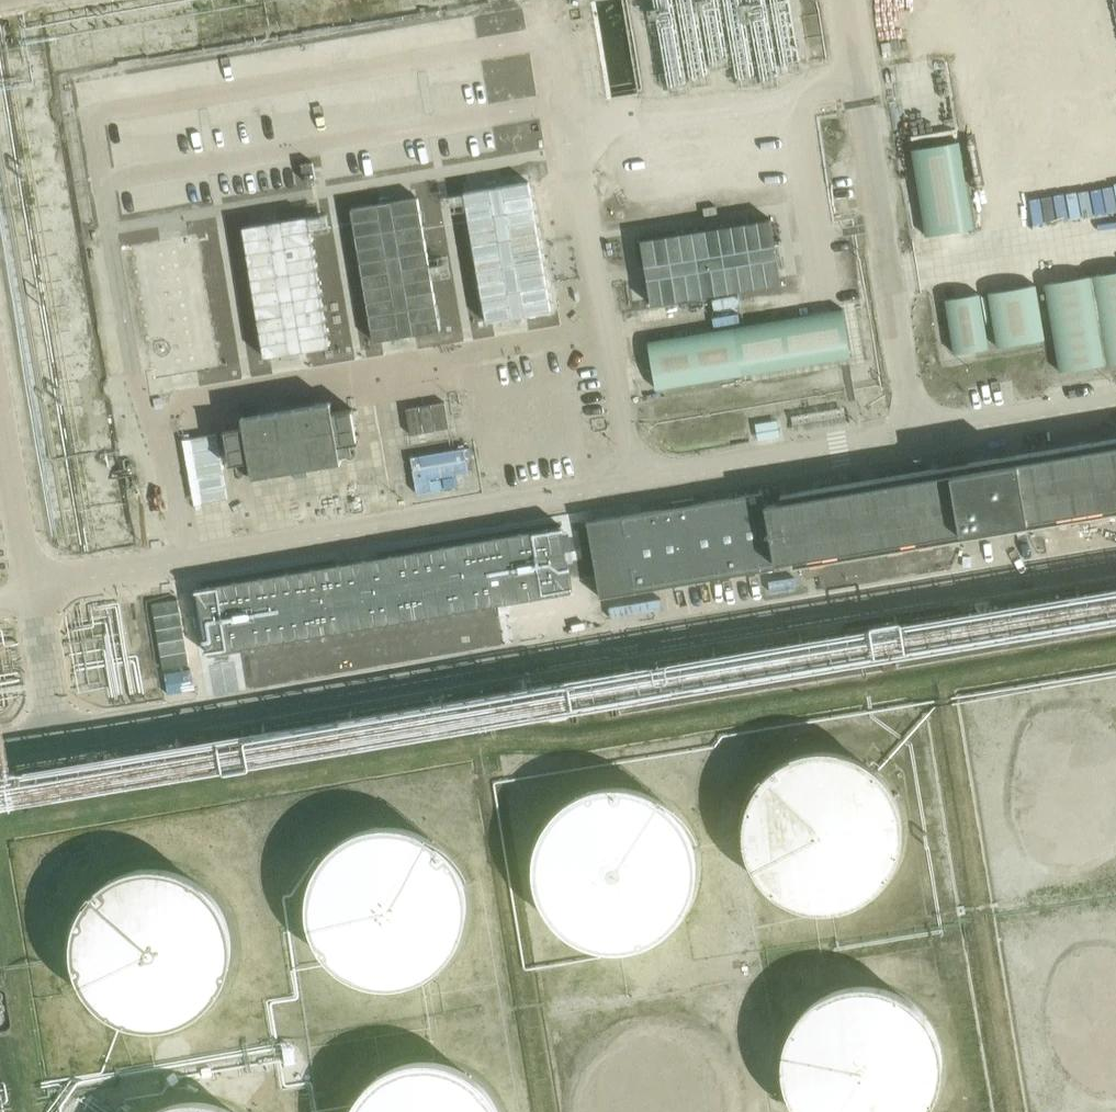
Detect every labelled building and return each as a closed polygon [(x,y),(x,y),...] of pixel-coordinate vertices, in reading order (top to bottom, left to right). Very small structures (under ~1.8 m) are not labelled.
[(960,143),(912,150),(926,237),(974,229),(960,143)] [(530,180),(466,190),(488,324),(552,314),(530,180)] [(417,199),(353,210),(375,343),(439,333),(417,199)] [(309,218),(245,228),(266,362),(330,351),(309,218)] [(768,219),(640,240),(651,306),(780,285),(768,219)] [(198,236),(131,248),(153,381),(221,370),(220,366),(198,236)] [(1093,282),(1108,370),(1115,369),(1115,278),(1093,282)] [(1108,370),(1093,282),(1046,290),(1061,378),(1108,370)] [(1046,345),(1037,291),(989,300),(998,353),(1046,345)] [(981,301),(945,307),(954,360),(990,354),(981,301)] [(844,313),(736,330),(744,379),(852,361),(844,313)] [(736,330),(646,345),(653,393),(744,379),(736,330)] [(332,402),(244,416),(245,425),(228,428),(234,462),(252,460),(254,475),(342,461),(339,443),(358,440),(353,407),(333,410),(332,402)] [(589,521),(602,598),(779,567),(778,560),(1115,503),(1115,445),(768,504),(766,490),(589,521)] [(471,446),(413,454),(418,492),(476,484),(471,446)] [(562,522),(196,588),(208,652),(573,585),(562,522)] [(906,839),(907,826),(906,813),(903,801),(899,789),(892,778),(885,769),(875,760),(865,753),(853,747),(841,744),(829,742),(816,742),(804,744),(792,747),(780,753),(770,760),(761,769),(753,778),(746,789),(742,801),(739,813),(738,826),(739,839),(742,851),(746,862),(753,873),(761,883),(770,892),(780,899),(792,904),(804,908),(816,910),(829,910),(841,908),(853,904),(865,899),(875,892),(885,883),(892,873),(899,862),(903,851),(906,839)] [(694,875),(695,863),(694,851),(691,839),(687,827),(681,817),(674,807),(665,799),(655,792),(644,786),(633,782),(621,780),(608,779),(596,781),(584,784),(573,789),(563,795),(553,803),(545,812),(539,822),(533,833),(530,845),(528,857),(528,869),(530,881),(533,892),(539,903),(545,914),(554,923),(563,930),(573,937),(585,942),(596,945),(608,946),(621,945),(633,943),(644,939),(655,934),(665,927),(674,918),(681,909),(687,898),(691,887),(694,875)] [(465,915),(466,902),(465,889),(462,877),(457,865),(450,854),(442,844),(432,836),(421,829),(409,824),(397,821),(384,820),(371,821),(358,824),(346,829),(335,836),(326,844),(317,854),(311,865),(306,877),(303,889),(302,902),(303,915),(306,927),(311,939),(317,950),(326,960),(336,968),(347,975),(359,980),(371,983),(384,984),(397,983),(409,980),(421,975),(432,968),(442,960),(450,950),(457,939),(462,927),(465,915)] [(230,957),(231,945),(230,932),(227,920),(222,908),(215,897),(207,887),(197,879),(187,872),(175,867),(162,864),(150,863),(137,864),(124,867),(113,872),(102,879),(92,887),(84,897),(77,908),(72,919),(69,932),(68,945),(69,957),(72,970),(77,981),(84,992),(92,1002),(102,1010),(113,1017),(124,1022),(137,1025),(150,1026),(162,1025),(175,1022),(186,1017),(197,1010),(207,1002),(215,992),(222,981),(227,970),(230,957)] [(947,1063),(946,1051),(943,1039),(939,1027),(933,1016),(926,1006),(917,998),(907,990),(896,984),(884,980),(872,977),(860,977),(848,977),(836,980),(824,984),(813,990),(803,998),(795,1006),(787,1016),(781,1027),(777,1039),(774,1051),(773,1063),(774,1075),(777,1087),(781,1099),(787,1110),(789,1111),(931,1111),(933,1110),(939,1099),(943,1087),(946,1075),(947,1063)] [(504,1111),(500,1100),(494,1090),(487,1080),(478,1071),(469,1064),(458,1058),(447,1054),(435,1052),(423,1051),(410,1052),(399,1054),(387,1058),(377,1064),(367,1071),(358,1080),(351,1090),(345,1100),(341,1111),(504,1111)] [(237,1106),(226,1101),(214,1096),(203,1094),(190,1093),(178,1094),(166,1096),(155,1101),(144,1106),(137,1111),(244,1111),(237,1106)]
